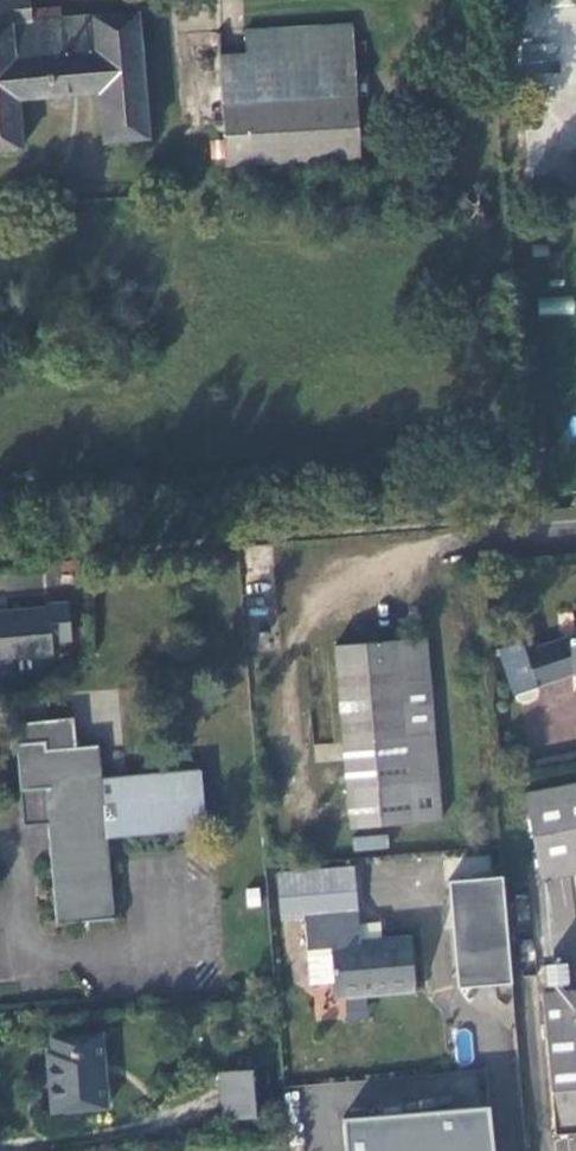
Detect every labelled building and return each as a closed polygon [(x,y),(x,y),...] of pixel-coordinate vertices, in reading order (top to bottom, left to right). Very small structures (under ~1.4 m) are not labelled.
[(24,151),(20,104),(100,97),(104,143),(151,139),(140,15),(65,22),(64,6),(30,9),(29,0),(0,0),(0,153),(24,151)] [(354,27),(245,32),(246,56),(222,57),(227,166),(360,160),(354,27)] [(0,625),(0,671),(32,668),(35,654),(57,652),(54,615),(32,623),(0,625)] [(561,622),(562,645),(513,659),(523,692),(565,681),(575,681),(575,621),(561,622)] [(408,647),(319,653),(332,835),(422,828),(408,647)] [(55,768),(52,736),(0,740),(0,795),(1,808),(27,806),(39,944),(97,939),(90,860),(191,852),(186,793),(84,801),(81,766),(55,768)] [(510,797),(525,887),(575,878),(575,785),(510,797)] [(353,850),(386,848),(385,835),(352,837),(353,850)] [(451,881),(459,987),(514,982),(504,877),(451,881)] [(551,897),(551,918),(573,919),(573,897),(551,897)] [(342,901),(289,904),(291,947),(320,945),(323,993),(402,988),(396,935),(370,938),(369,928),(344,930),(342,901)] [(544,964),(544,987),(568,986),(567,964),(544,964)] [(527,1006),(538,1147),(575,1144),(575,1002),(527,1006)] [(94,1120),(88,1046),(37,1050),(38,1065),(31,1065),(36,1125),(94,1120)] [(237,1080),(205,1083),(209,1130),(242,1127),(237,1080)]
